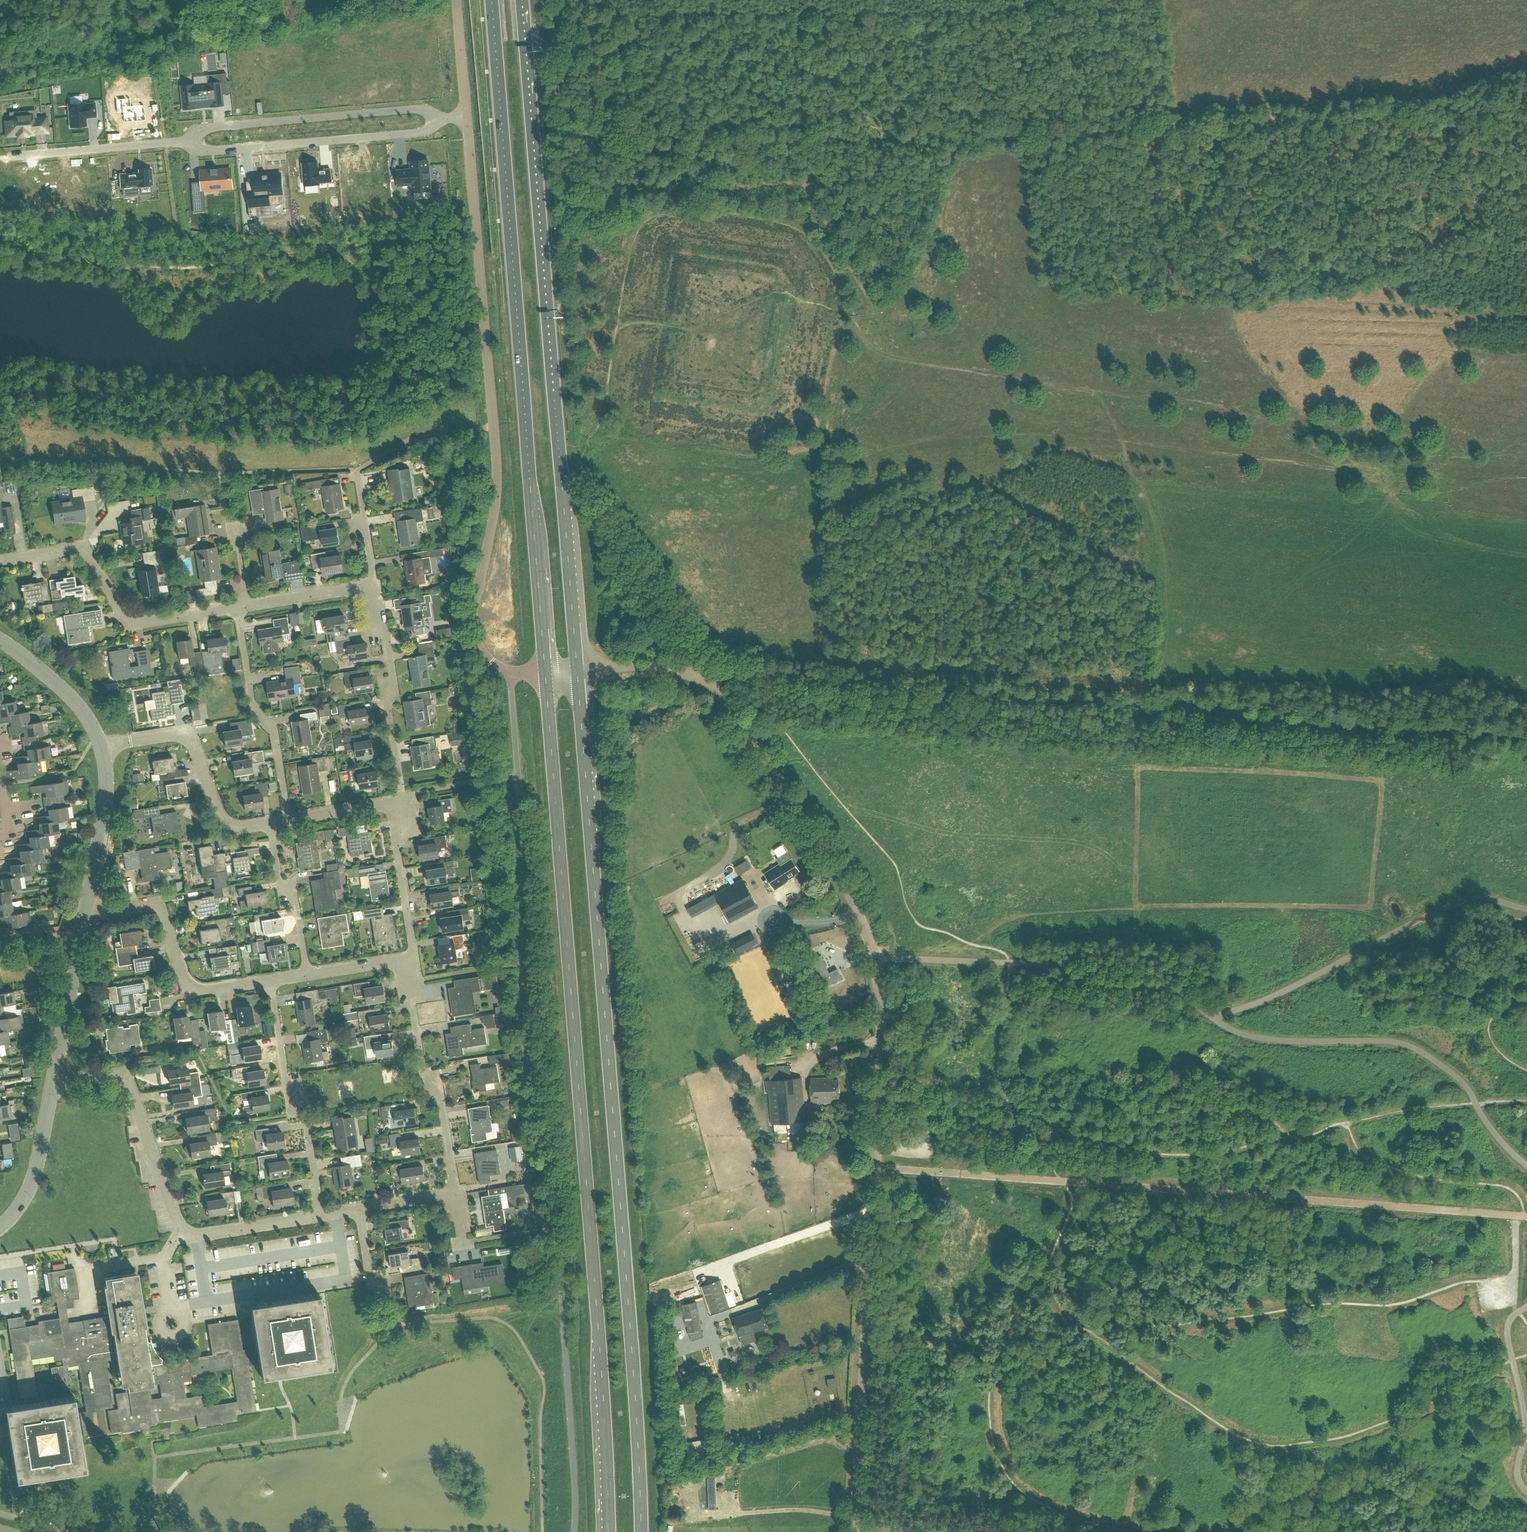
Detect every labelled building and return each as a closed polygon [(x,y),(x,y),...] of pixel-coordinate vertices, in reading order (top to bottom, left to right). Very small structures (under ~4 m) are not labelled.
[(195,84),(181,86),(183,110),(197,108),(197,106),(210,105),(210,107),(224,106),(222,83),(228,82),(227,73),(207,75),(208,83),(208,85),(195,86),(195,84)] [(130,98),(115,99),(117,113),(123,113),(124,123),(124,122),(145,121),(144,104),(143,105),(142,97),(130,98)] [(84,104),(68,105),(70,127),(86,126),(85,117),(88,117),(88,118),(96,117),(95,104),(84,105),(84,104)] [(15,121),(6,122),(7,135),(18,134),(18,136),(31,135),(31,133),(47,132),(46,118),(32,120),(31,113),(14,114),(15,121)] [(411,169),(397,170),(398,186),(412,184),(413,192),(431,190),(428,160),(410,162),(411,169)] [(309,163),(302,163),(304,186),(320,185),(320,183),(332,182),(331,169),(319,170),(318,162),(311,163),(311,162),(309,163)] [(211,171),(202,172),(203,190),(213,189),(221,189),(232,188),(231,178),(230,169),(218,170),(218,168),(218,169),(211,170),(211,169),(211,171)] [(135,173),(120,175),(121,188),(122,188),(123,196),(140,195),(139,187),(152,185),(151,169),(138,170),(139,173),(135,173)] [(250,207),(249,207),(249,217),(272,215),(271,214),(265,215),(264,206),(271,206),(271,205),(270,205),(269,194),(282,193),(281,173),(269,174),(269,176),(268,176),(268,175),(267,175),(267,176),(263,177),(263,175),(263,177),(254,177),(255,191),(248,192),(250,207)] [(400,190),(392,191),(394,217),(394,219),(410,218),(410,215),(410,210),(402,211),(400,190)] [(201,192),(193,193),(194,213),(203,212),(201,192)] [(395,501),(412,498),(407,469),(390,472),(395,501)] [(339,484),(330,486),(329,479),(304,483),(306,490),(322,487),(326,511),(327,511),(327,514),(336,513),(336,509),(343,508),(339,484)] [(73,498),(51,502),(55,524),(85,519),(82,502),(95,500),(93,486),(72,490),(73,498)] [(270,490),(269,488),(256,490),(259,506),(265,505),(268,522),(283,519),(278,489),(270,490)] [(3,525),(4,532),(15,530),(11,506),(1,508),(0,503),(0,526),(3,525)] [(209,534),(204,505),(174,510),(175,519),(186,517),(189,537),(184,537),(185,545),(197,543),(196,536),(209,534)] [(144,543),(140,521),(149,519),(147,508),(130,510),(131,518),(129,518),(130,522),(120,523),(124,544),(133,543),(133,545),(144,543)] [(402,546),(419,543),(415,522),(423,521),(421,508),(405,511),(407,520),(398,521),(402,546)] [(311,526),(301,528),(303,541),(322,538),(322,543),(323,543),(323,547),(339,544),(338,541),(336,528),(323,530),(322,524),(311,526)] [(218,593),(216,579),(220,578),(216,549),(211,550),(211,547),(196,550),(197,560),(203,559),(204,566),(201,566),(204,581),(207,580),(209,587),(196,589),(197,597),(218,593)] [(282,563),(280,550),(279,549),(269,551),(270,553),(262,554),(267,581),(275,580),(274,578),(283,576),(282,570),(291,569),(292,580),(304,578),(301,560),(282,563)] [(142,596),(159,593),(156,575),(162,574),(158,550),(146,552),(149,570),(138,572),(142,596)] [(414,560),(404,561),(408,585),(425,582),(424,574),(431,573),(428,558),(427,558),(426,551),(413,553),(414,560)] [(327,558),(326,552),(311,554),(313,566),(322,564),(324,574),(343,571),(341,556),(327,558)] [(75,586),(74,576),(57,579),(57,582),(55,582),(57,589),(50,590),(52,600),(61,598),(61,595),(74,593),(74,596),(84,595),(83,584),(75,586)] [(41,592),(39,582),(21,585),(23,600),(36,598),(37,601),(48,599),(46,591),(41,592)] [(405,629),(413,628),(414,634),(416,635),(423,634),(424,632),(423,626),(424,626),(422,618),(432,616),(430,602),(432,601),(431,594),(424,595),(407,598),(408,606),(401,607),(404,622),(402,625),(403,627),(405,629)] [(50,604),(52,611),(61,610),(59,602),(50,604)] [(41,605),(42,612),(52,611),(50,604),(41,605)] [(87,631),(86,627),(102,624),(100,610),(63,616),(68,644),(90,641),(88,631),(87,631)] [(335,641),(350,639),(348,629),(346,629),(344,615),(323,618),(323,619),(316,620),(318,633),(325,632),(325,633),(339,631),(340,634),(334,635),(335,641)] [(279,650),(278,642),(283,641),(282,635),(290,633),(287,617),(274,620),(275,628),(259,630),(261,645),(263,644),(264,653),(279,650)] [(207,651),(201,652),(204,675),(223,672),(223,671),(217,672),(215,662),(220,662),(218,652),(220,651),(226,651),(224,638),(206,640),(207,651)] [(350,639),(335,641),(337,654),(349,652),(350,660),(368,657),(365,643),(351,646),(350,639)] [(204,675),(201,652),(192,653),(190,640),(176,642),(179,658),(189,657),(190,666),(193,666),(195,676),(204,675)] [(128,668),(126,654),(129,653),(128,649),(108,652),(113,679),(150,673),(147,650),(135,652),(138,667),(128,668)] [(414,686),(429,683),(426,662),(435,660),(433,649),(422,651),(422,656),(410,658),(414,686)] [(242,657),(234,658),(235,669),(243,668),(242,657)] [(279,699),(296,697),(294,684),(302,683),(299,666),(285,668),(287,679),(267,682),(270,698),(279,697),(279,699)] [(358,670),(344,673),(346,687),(355,686),(356,692),(373,690),(371,676),(359,678),(358,670)] [(153,710),(150,710),(152,719),(155,718),(165,717),(165,715),(173,714),(171,703),(174,702),(174,699),(182,698),(181,689),(187,688),(186,679),(185,678),(166,682),(167,686),(163,687),(163,691),(151,693),(152,700),(154,700),(155,709),(153,710)] [(409,728),(426,725),(430,724),(427,706),(432,705),(430,691),(416,694),(417,701),(405,703),(409,728)] [(16,713),(14,701),(3,703),(0,703),(0,723),(7,722),(7,721),(6,715),(16,713)] [(352,711),(351,704),(338,706),(340,718),(350,717),(351,725),(368,722),(366,708),(352,711)] [(333,720),(332,706),(322,707),(323,721),(333,720)] [(192,720),(193,720),(200,719),(198,707),(190,709),(192,720)] [(19,725),(30,723),(28,711),(16,713),(6,715),(7,721),(9,720),(10,726),(8,727),(9,734),(20,732),(20,731),(19,725)] [(296,746),(312,743),(308,720),(317,719),(316,712),(301,715),(302,721),(292,722),(296,746)] [(250,720),(234,723),(235,730),(224,732),(223,732),(219,732),(221,741),(224,741),(225,746),(241,743),(252,741),(251,734),(252,734),(250,720)] [(23,744),(35,742),(34,735),(43,734),(41,721),(30,723),(19,725),(20,731),(23,731),(23,736),(21,736),(23,744)] [(454,734),(450,734),(452,746),(466,744),(464,731),(453,732),(454,734)] [(359,741),(358,735),(334,739),(336,751),(355,748),(356,756),(357,760),(373,757),(372,754),(373,753),(371,740),(359,741)] [(423,745),(412,747),(415,768),(431,766),(440,765),(438,749),(435,750),(433,736),(422,738),(423,745)] [(25,762),(40,760),(47,759),(45,746),(36,748),(35,742),(23,744),(24,752),(26,751),(27,756),(25,757),(25,762)] [(234,775),(251,772),(250,764),(263,761),(262,750),(244,753),(245,759),(231,761),(234,775)] [(25,762),(25,757),(24,755),(13,757),(14,764),(16,764),(17,770),(15,770),(15,769),(4,771),(5,778),(42,772),(40,760),(25,762)] [(159,780),(174,777),(178,776),(178,770),(174,771),(172,757),(152,760),(154,774),(158,774),(159,780)] [(304,793),(321,790),(318,771),(327,770),(325,757),(312,759),(313,764),(300,766),(304,793)] [(361,767),(347,769),(349,782),(359,780),(361,788),(378,786),(376,772),(362,774),(361,767)] [(132,774),(133,782),(142,781),(140,773),(132,774)] [(174,777),(159,780),(157,780),(158,786),(157,786),(158,792),(166,791),(167,798),(190,795),(189,787),(186,788),(185,782),(175,783),(174,777)] [(63,781),(29,787),(31,794),(42,792),(42,791),(44,790),(45,796),(43,797),(44,803),(57,801),(63,800),(62,794),(65,794),(68,793),(66,781),(63,781)] [(244,810),(262,807),(260,797),(267,795),(265,782),(253,784),(255,794),(242,796),(244,810)] [(464,810),(472,809),(469,792),(461,793),(464,810)] [(451,811),(449,798),(438,800),(439,806),(429,807),(431,824),(444,822),(442,810),(446,810),(446,812),(451,811)] [(57,801),(44,803),(45,810),(47,810),(48,816),(46,816),(47,822),(57,820),(57,821),(69,819),(67,806),(64,807),(63,800),(57,801)] [(160,814),(158,806),(141,809),(142,818),(150,817),(152,825),(153,825),(155,835),(178,831),(175,812),(160,814)] [(46,815),(34,817),(35,824),(38,824),(39,830),(36,830),(37,836),(47,834),(47,835),(59,833),(57,821),(57,820),(47,822),(46,816),(46,815)] [(356,834),(355,826),(338,829),(339,837),(347,835),(349,846),(350,856),(365,854),(366,855),(369,855),(369,853),(373,852),(370,832),(356,834)] [(36,829),(25,831),(26,838),(28,838),(29,844),(27,844),(28,850),(38,848),(42,848),(49,847),(47,835),(47,834),(37,836),(36,830),(36,829)] [(308,841),(297,843),(300,862),(298,862),(300,871),(306,870),(306,871),(308,870),(321,868),(316,840),(325,839),(324,831),(307,833),(308,841)] [(421,859),(438,856),(437,848),(447,846),(445,835),(434,837),(435,843),(419,846),(421,859)] [(27,843),(15,845),(16,852),(19,852),(20,858),(17,858),(18,864),(28,862),(34,861),(40,860),(41,860),(44,859),(42,848),(38,848),(28,850),(27,844),(27,843)] [(224,865),(223,853),(212,855),(211,845),(197,847),(202,878),(216,875),(215,867),(216,866),(217,872),(225,871),(225,865),(224,865)] [(129,851),(129,857),(131,869),(140,868),(142,882),(159,879),(157,870),(170,868),(167,851),(155,853),(154,848),(129,851)] [(235,857),(234,851),(223,853),(224,865),(225,865),(232,864),(235,878),(250,876),(247,855),(235,857)] [(779,863),(763,874),(774,890),(785,883),(787,881),(788,881),(787,880),(795,875),(794,874),(799,871),(791,859),(787,852),(777,859),(779,863)] [(17,857),(6,859),(7,866),(9,865),(10,871),(8,872),(9,878),(19,876),(30,874),(36,873),(34,861),(28,862),(18,864),(17,858),(17,857)] [(437,868),(427,870),(429,884),(447,881),(446,874),(453,873),(452,867),(455,866),(454,860),(436,863),(437,868)] [(745,871),(750,868),(746,861),(741,864),(745,871)] [(370,887),(372,900),(389,897),(385,872),(375,873),(374,865),(358,868),(359,876),(361,888),(370,887)] [(8,872),(8,871),(0,872),(0,882),(1,885),(0,886),(0,891),(9,890),(10,890),(21,888),(19,876),(9,878),(8,872)] [(316,911),(338,907),(335,889),(341,888),(338,871),(324,873),(325,879),(312,881),(316,911)] [(485,879),(484,872),(473,873),(474,881),(485,879)] [(730,922),(758,908),(742,879),(714,894),(730,922)] [(171,884),(172,892),(183,891),(182,882),(171,884)] [(433,908),(452,905),(451,897),(459,896),(457,884),(442,887),(443,893),(431,895),(433,908)] [(251,892),(250,886),(237,888),(238,895),(244,894),(245,900),(239,901),(240,908),(266,904),(264,890),(251,892)] [(193,899),(187,900),(188,908),(194,907),(195,915),(216,911),(214,904),(219,903),(218,898),(222,897),(221,887),(207,890),(208,896),(200,897),(200,898),(193,899)] [(11,902),(10,890),(9,890),(0,891),(0,904),(11,902)] [(13,914),(11,902),(0,904),(0,923),(4,922),(4,921),(3,915),(13,914)] [(377,916),(376,908),(363,910),(364,918),(371,917),(376,946),(396,942),(394,928),(392,928),(390,914),(377,916)] [(443,931),(463,928),(462,920),(470,919),(468,908),(453,910),(454,916),(440,918),(443,931)] [(13,914),(3,915),(4,921),(6,921),(7,927),(5,927),(6,934),(19,932),(18,926),(27,924),(31,923),(29,911),(25,912),(13,914)] [(268,919),(267,913),(253,915),(254,922),(261,921),(261,927),(255,928),(256,935),(283,931),(280,917),(268,919)] [(323,948),(344,945),(341,927),(348,925),(346,913),(330,916),(332,923),(319,925),(323,948)] [(201,944),(220,941),(219,933),(227,931),(224,918),(212,920),(213,927),(198,930),(201,944)] [(116,953),(135,950),(135,945),(140,944),(138,930),(118,933),(120,941),(114,942),(116,953)] [(441,962),(457,960),(455,950),(465,948),(462,934),(449,936),(450,943),(439,945),(441,962)] [(757,934),(738,940),(742,951),(760,945),(757,934)] [(270,945),(269,939),(256,941),(258,952),(266,950),(268,962),(287,959),(285,943),(270,945)] [(211,971),(230,968),(229,962),(238,961),(235,945),(221,947),(222,955),(209,957),(211,971)] [(135,950),(116,953),(118,966),(132,963),(134,971),(154,967),(152,954),(136,957),(135,950)] [(821,955),(812,959),(825,987),(842,979),(837,968),(829,972),(821,955)] [(478,978),(479,984),(449,989),(453,1015),(475,1011),(472,992),(492,988),(493,994),(499,993),(496,975),(478,978)] [(370,987),(369,981),(354,984),(356,996),(366,995),(367,1003),(385,1000),(382,985),(370,987)] [(146,992),(144,982),(115,987),(115,986),(107,987),(109,1003),(111,1002),(112,1012),(126,1010),(126,1014),(135,1013),(132,994),(138,993),(138,994),(146,992)] [(47,986),(38,987),(39,994),(48,993),(47,986)] [(300,1025),(315,1022),(312,1003),(319,1002),(317,989),(305,991),(307,999),(296,1001),(300,1025)] [(12,990),(0,992),(0,1012),(15,1009),(14,1003),(12,990)] [(145,1013),(160,1010),(159,1004),(159,998),(148,1000),(149,1006),(144,1007),(145,1013)] [(230,1020),(232,1036),(244,1034),(243,1025),(253,1023),(250,1006),(236,1008),(237,1018),(230,1020)] [(7,1030),(18,1028),(23,1027),(21,1014),(21,1015),(20,1009),(21,1009),(20,1008),(15,1009),(0,1012),(0,1031),(7,1030)] [(380,1008),(359,1011),(361,1023),(365,1023),(366,1031),(390,1027),(387,1014),(381,1015),(380,1008)] [(233,1042),(232,1036),(230,1020),(223,1021),(222,1010),(207,1013),(209,1030),(217,1028),(218,1032),(221,1035),(225,1034),(227,1043),(233,1042)] [(482,1023),(494,1021),(493,1014),(481,1016),(482,1023)] [(188,1023),(187,1016),(173,1018),(176,1038),(191,1035),(193,1044),(201,1043),(198,1029),(191,1030),(190,1023),(188,1023)] [(472,1029),(471,1023),(454,1026),(455,1032),(445,1034),(449,1056),(463,1054),(462,1047),(487,1043),(484,1027),(472,1029)] [(139,1043),(137,1024),(129,1026),(130,1029),(122,1030),(122,1027),(106,1029),(108,1043),(109,1043),(111,1052),(129,1050),(129,1044),(139,1043)] [(355,1027),(346,1028),(348,1038),(356,1036),(355,1027)] [(323,1064),(322,1059),(320,1042),(329,1041),(329,1040),(333,1040),(331,1028),(306,1032),(308,1041),(303,1041),(306,1062),(316,1060),(317,1065),(323,1064)] [(9,1042),(7,1030),(0,1031),(0,1043),(9,1042)] [(382,1041),(381,1034),(365,1036),(367,1049),(375,1048),(377,1056),(394,1053),(391,1040),(382,1041)] [(232,1044),(227,1044),(228,1056),(234,1055),(236,1064),(244,1062),(244,1061),(260,1058),(258,1045),(249,1046),(248,1041),(244,1042),(237,1043),(234,1043),(232,1044)] [(509,1065),(507,1053),(500,1054),(488,1056),(490,1064),(501,1062),(502,1066),(509,1065)] [(26,1063),(35,1062),(34,1054),(25,1056),(26,1063)] [(474,1080),(472,1080),(474,1091),(486,1089),(485,1083),(499,1081),(497,1066),(480,1069),(479,1063),(471,1064),(474,1080)] [(24,1067),(25,1076),(34,1075),(32,1066),(24,1067)] [(250,1072),(249,1066),(231,1069),(232,1079),(246,1076),(248,1086),(264,1083),(262,1070),(250,1072)] [(187,1067),(168,1071),(170,1083),(179,1082),(180,1088),(200,1084),(198,1072),(188,1074),(187,1067)] [(831,1080),(831,1077),(810,1078),(811,1102),(839,1101),(838,1079),(831,1080)] [(801,1078),(770,1081),(766,1081),(767,1092),(770,1092),(772,1124),(774,1124),(774,1133),(787,1133),(787,1123),(805,1122),(801,1078)] [(200,1084),(180,1088),(181,1093),(171,1095),(173,1108),(193,1105),(192,1097),(202,1096),(200,1084)] [(251,1097),(250,1091),(240,1093),(241,1099),(250,1098),(251,1106),(242,1107),(243,1112),(252,1111),(268,1109),(266,1095),(251,1097)] [(0,1105),(0,1117),(9,1116),(7,1103),(0,1105)] [(397,1110),(396,1104),(379,1107),(380,1119),(396,1117),(397,1125),(415,1122),(415,1118),(418,1117),(417,1107),(412,1107),(412,1108),(397,1110)] [(490,1117),(488,1105),(484,1106),(482,1106),(469,1109),(472,1131),(471,1131),(473,1141),(487,1138),(496,1137),(495,1131),(492,1131),(490,1117)] [(187,1132),(208,1129),(207,1121),(217,1120),(215,1108),(201,1110),(202,1116),(185,1118),(187,1132)] [(339,1148),(356,1145),(352,1116),(335,1119),(339,1148)] [(11,1140),(19,1139),(17,1123),(9,1125),(11,1140)] [(268,1134),(267,1128),(255,1130),(257,1142),(266,1140),(267,1148),(284,1146),(281,1132),(268,1134)] [(210,1154),(208,1145),(216,1144),(215,1133),(202,1135),(203,1141),(189,1143),(189,1144),(187,1144),(185,1145),(184,1147),(184,1150),(186,1151),(188,1152),(190,1152),(191,1157),(210,1154)] [(401,1141),(400,1133),(389,1134),(391,1147),(401,1145),(403,1155),(420,1152),(418,1138),(401,1141)] [(520,1145),(509,1147),(511,1160),(523,1158),(520,1145)] [(496,1149),(474,1153),(480,1184),(491,1182),(491,1177),(490,1175),(500,1173),(496,1149)] [(271,1162),(270,1154),(257,1157),(259,1170),(263,1169),(265,1178),(288,1174),(286,1160),(271,1162)] [(336,1187),(353,1184),(350,1167),(362,1165),(360,1154),(341,1157),(342,1165),(333,1167),(336,1187)] [(214,1172),(202,1174),(204,1188),(224,1185),(223,1176),(231,1174),(230,1169),(229,1163),(213,1165),(214,1172)] [(402,1169),(401,1164),(401,1163),(390,1164),(392,1176),(401,1175),(403,1183),(424,1179),(422,1166),(402,1169)] [(527,1204),(524,1183),(505,1186),(509,1207),(527,1204)] [(274,1190),(273,1184),(261,1186),(263,1198),(271,1197),(273,1205),(293,1202),(291,1188),(274,1190)] [(208,1215),(226,1212),(225,1204),(234,1202),(233,1191),(221,1193),(222,1199),(206,1201),(208,1215)] [(500,1193),(482,1196),(487,1226),(494,1225),(495,1230),(506,1228),(500,1193)] [(387,1242),(403,1240),(402,1229),(410,1227),(409,1219),(392,1221),(393,1227),(385,1228),(387,1242)] [(410,1259),(408,1251),(389,1254),(391,1267),(407,1265),(408,1271),(420,1269),(418,1257),(410,1259)] [(460,1266),(452,1268),(454,1279),(462,1278),(464,1289),(466,1288),(467,1293),(488,1290),(488,1285),(505,1282),(504,1278),(502,1263),(484,1266),(483,1262),(473,1264),(460,1266)] [(447,1265),(434,1267),(435,1275),(448,1273),(447,1265)] [(79,1297),(74,1267),(51,1271),(56,1301),(79,1297)] [(251,1361),(258,1360),(257,1356),(247,1357),(246,1349),(245,1349),(242,1350),(237,1320),(221,1322),(218,1323),(207,1325),(212,1355),(164,1363),(162,1363),(161,1361),(163,1360),(161,1358),(159,1356),(158,1355),(156,1353),(155,1351),(154,1349),(153,1347),(152,1345),(152,1343),(151,1342),(145,1343),(143,1343),(135,1297),(131,1273),(130,1270),(106,1274),(106,1277),(104,1278),(105,1285),(103,1285),(106,1302),(108,1316),(60,1323),(59,1317),(43,1320),(40,1320),(38,1321),(38,1324),(25,1326),(22,1327),(8,1329),(9,1329),(9,1335),(20,1397),(25,1397),(32,1395),(33,1397),(37,1402),(38,1402),(43,1401),(36,1395),(31,1359),(54,1355),(55,1360),(62,1359),(66,1384),(70,1383),(67,1366),(78,1364),(85,1408),(85,1410),(79,1411),(83,1436),(106,1433),(102,1409),(113,1407),(105,1360),(118,1358),(120,1358),(125,1391),(115,1393),(117,1408),(107,1410),(109,1422),(111,1432),(121,1430),(121,1432),(140,1429),(138,1417),(153,1415),(154,1422),(162,1421),(196,1416),(198,1427),(236,1421),(236,1417),(235,1410),(241,1409),(242,1413),(256,1411),(256,1410),(248,1362),(251,1361)] [(434,1301),(429,1273),(405,1276),(406,1283),(408,1283),(411,1305),(434,1301)] [(711,1313),(729,1307),(720,1280),(702,1287),(711,1313)] [(330,1366),(318,1293),(249,1304),(257,1356),(258,1360),(261,1377),(273,1375),(330,1366)] [(688,1332),(702,1329),(696,1302),(682,1305),(688,1332)] [(739,1336),(767,1327),(761,1309),(733,1318),(739,1336)] [(20,1317),(7,1319),(9,1329),(22,1326),(20,1317)] [(40,1476),(42,1476),(44,1475),(45,1475),(85,1469),(80,1437),(76,1412),(74,1396),(43,1401),(38,1402),(37,1402),(4,1407),(0,1408),(0,1436),(9,1434),(16,1479),(16,1480),(40,1476)] [(683,1402),(677,1403),(680,1425),(686,1425),(683,1402)] [(706,1452),(681,1456),(683,1463),(707,1458),(706,1452)]
